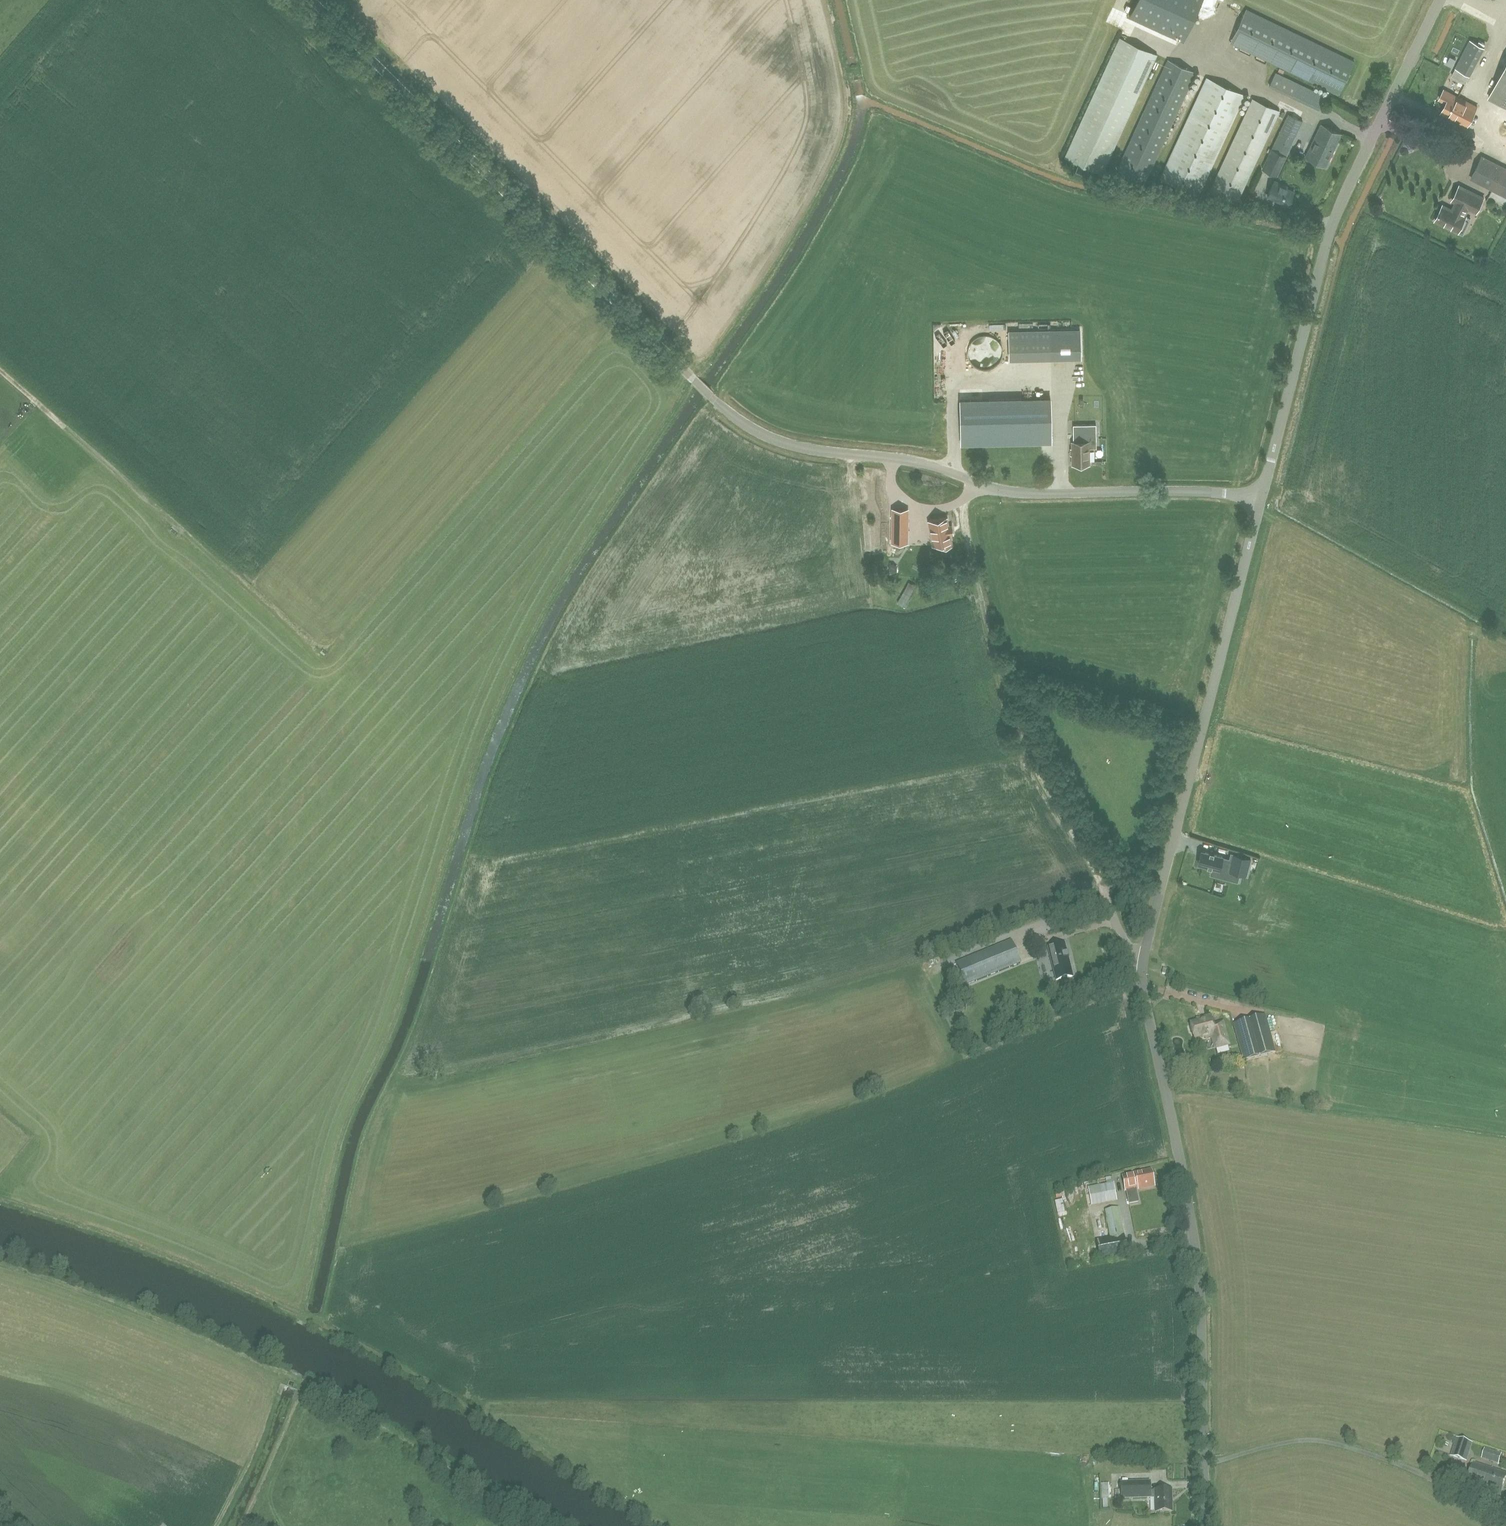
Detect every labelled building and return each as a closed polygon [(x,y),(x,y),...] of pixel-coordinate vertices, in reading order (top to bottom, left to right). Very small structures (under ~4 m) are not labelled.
[(1184,41),(1202,0),(1135,0),(1128,16),(1184,41)] [(1339,94),(1354,62),(1246,10),(1230,43),(1339,94)] [(1157,55),(1118,38),(1063,157),(1102,175),(1157,55)] [(1470,75),(1485,48),(1471,40),(1456,68),(1470,75)] [(1168,61),(1117,173),(1144,185),(1195,73),(1168,61)] [(1489,97),(1505,106),(1505,64),(1489,97)] [(1292,97),(1299,83),(1275,72),(1269,86),(1292,97)] [(1206,77),(1160,178),(1199,196),(1245,95),(1206,77)] [(1296,98),(1322,109),(1328,95),(1302,83),(1296,98)] [(1444,90),(1440,99),(1447,103),(1441,113),(1467,126),(1471,119),(1474,114),(1477,107),(1444,90)] [(1252,98),(1209,192),(1237,205),(1280,111),(1252,98)] [(1288,114),(1262,170),(1277,177),(1286,156),(1281,153),(1286,144),(1291,147),(1303,121),(1288,114)] [(1321,123),(1307,154),(1306,156),(1327,166),(1342,133),(1321,123)] [(1469,179),(1505,198),(1505,168),(1482,155),(1469,179)] [(1274,180),(1267,195),(1288,205),(1295,191),(1274,180)] [(1477,213),(1484,198),(1459,186),(1452,201),(1457,203),(1458,206),(1456,210),(1453,211),(1443,205),(1435,221),(1459,232),(1462,225),(1467,227),(1471,219),(1465,216),(1468,208),(1477,213)] [(1080,329),(1050,330),(1051,358),(1081,357),(1080,329)] [(969,350),(969,353),(969,356),(970,359),(972,362),(974,365),(976,367),(979,368),(982,370),(985,370),(988,370),(991,369),(994,368),(997,367),(999,365),(1001,362),(1002,359),(1003,356),(1003,353),(1003,350),(1002,347),(1001,344),(999,342),(996,339),(994,338),(991,337),(988,336),(985,336),(981,337),(979,338),(976,339),(974,342),(972,344),(970,347),(969,350)] [(1051,398),(960,400),(961,444),(1051,442),(1051,398)] [(1073,464),(1089,464),(1088,448),(1088,436),(1096,436),(1096,430),(1096,424),(1085,425),(1073,425),(1073,442),(1072,442),(1073,464)] [(915,491),(909,491),(901,490),(901,496),(886,495),(885,507),(900,508),(899,519),(891,519),(891,542),(906,542),(907,519),(906,519),(907,510),(914,511),(915,498),(918,498),(919,493),(915,493),(915,491)] [(949,534),(950,534),(953,533),(951,525),(949,526),(948,526),(947,518),(929,521),(933,545),(940,544),(940,547),(951,545),(949,534)] [(910,607),(918,585),(910,582),(902,604),(910,607)] [(1222,859),(1222,856),(1214,854),(1210,853),(1202,851),(1198,863),(1207,865),(1207,866),(1212,867),(1213,867),(1211,874),(1217,876),(1228,878),(1229,871),(1232,862),(1231,862),(1222,859)] [(1229,871),(1240,874),(1246,876),(1251,858),(1233,854),(1231,862),(1232,862),(1229,871)] [(1012,940),(1000,945),(956,963),(965,986),(1010,967),(1021,963),(1012,940)] [(1053,971),(1056,981),(1073,976),(1070,966),(1069,966),(1066,954),(1067,953),(1064,944),(1048,948),(1054,971),(1053,971)] [(949,1014),(971,1007),(968,1000),(947,1007),(949,1014)] [(1212,1025),(1210,1016),(1202,1018),(1203,1021),(1191,1024),(1191,1025),(1190,1027),(1191,1031),(1193,1032),(1195,1040),(1205,1037),(1206,1039),(1212,1037),(1215,1048),(1228,1044),(1222,1022),(1212,1025)] [(1243,1061),(1274,1053),(1275,1052),(1265,1016),(1233,1025),(1243,1061)] [(1139,1189),(1154,1186),(1151,1171),(1123,1177),(1126,1191),(1139,1189)] [(1089,1188),(1092,1206),(1118,1201),(1112,1177),(1077,1184),(1078,1191),(1089,1188)] [(1111,1236),(1123,1234),(1118,1208),(1106,1210),(1111,1236)] [(1452,1456),(1465,1460),(1471,1443),(1457,1439),(1452,1456)] [(1498,1463),(1501,1454),(1486,1449),(1483,1458),(1498,1463)] [(1505,1474),(1505,1473),(1473,1463),(1467,1483),(1500,1493),(1505,1474)] [(1155,1497),(1156,1512),(1171,1512),(1171,1490),(1155,1490),(1155,1491),(1150,1491),(1149,1482),(1121,1483),(1122,1498),(1150,1498),(1150,1497),(1155,1497)] [(1108,1499),(1109,1499),(1109,1484),(1101,1484),(1101,1499),(1102,1499),(1103,1508),(1108,1508),(1108,1499)]
